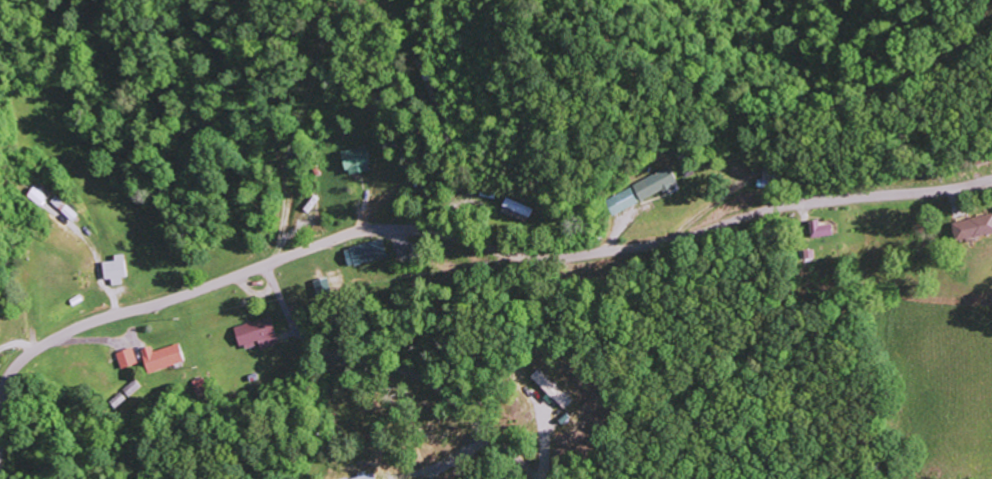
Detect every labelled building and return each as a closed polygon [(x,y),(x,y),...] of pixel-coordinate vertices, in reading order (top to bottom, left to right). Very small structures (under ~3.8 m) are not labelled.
[(344,175),(369,171),(365,147),(341,151),(344,175)] [(639,201),(676,185),(669,168),(632,184),(639,201)] [(26,196),(40,207),(47,198),(33,187),(26,196)] [(612,215),(638,204),(632,189),(606,200),(612,215)] [(77,216),(56,196),(51,202),(72,222),(77,216)] [(503,211),(529,221),(534,209),(508,198),(503,211)] [(991,234),(991,213),(951,224),(956,244),(991,234)] [(831,224),(819,226),(818,220),(808,222),(810,239),(833,236),(831,224)] [(348,268),(386,258),(382,240),(343,250),(348,268)] [(113,256),(114,262),(102,263),(103,280),(110,280),(111,286),(125,285),(123,255),(113,256)] [(240,349),(258,344),(260,350),(278,345),(269,317),(233,328),(240,349)] [(140,350),(147,374),(184,362),(178,344),(153,352),(151,346),(140,350)] [(121,370),(137,364),(131,348),(115,354),(121,370)] [(529,378),(564,410),(573,401),(538,368),(529,378)] [(141,387),(135,380),(123,390),(129,398),(141,387)]
